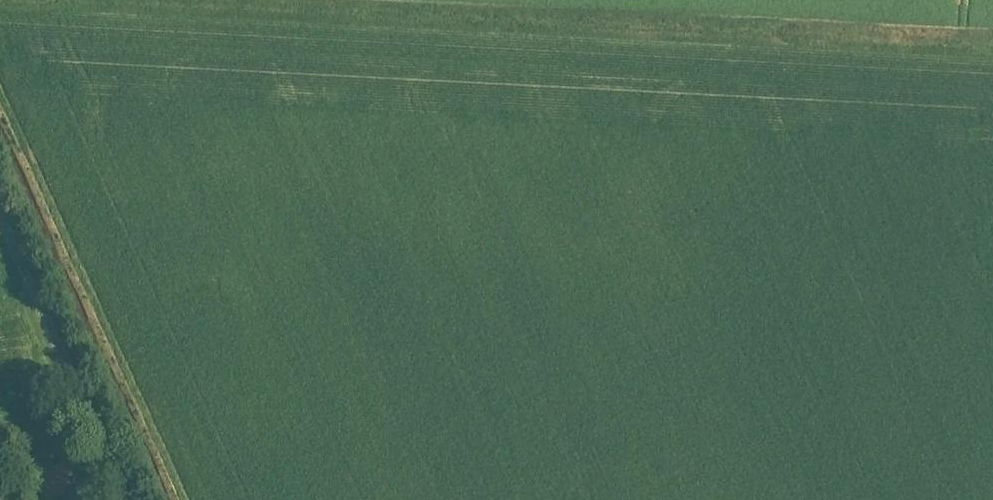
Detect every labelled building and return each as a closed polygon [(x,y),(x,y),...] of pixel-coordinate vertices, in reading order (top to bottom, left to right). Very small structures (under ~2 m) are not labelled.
[(51,499),(65,499),(69,498),(69,499),(93,499),(78,462),(41,476),(51,499)]
